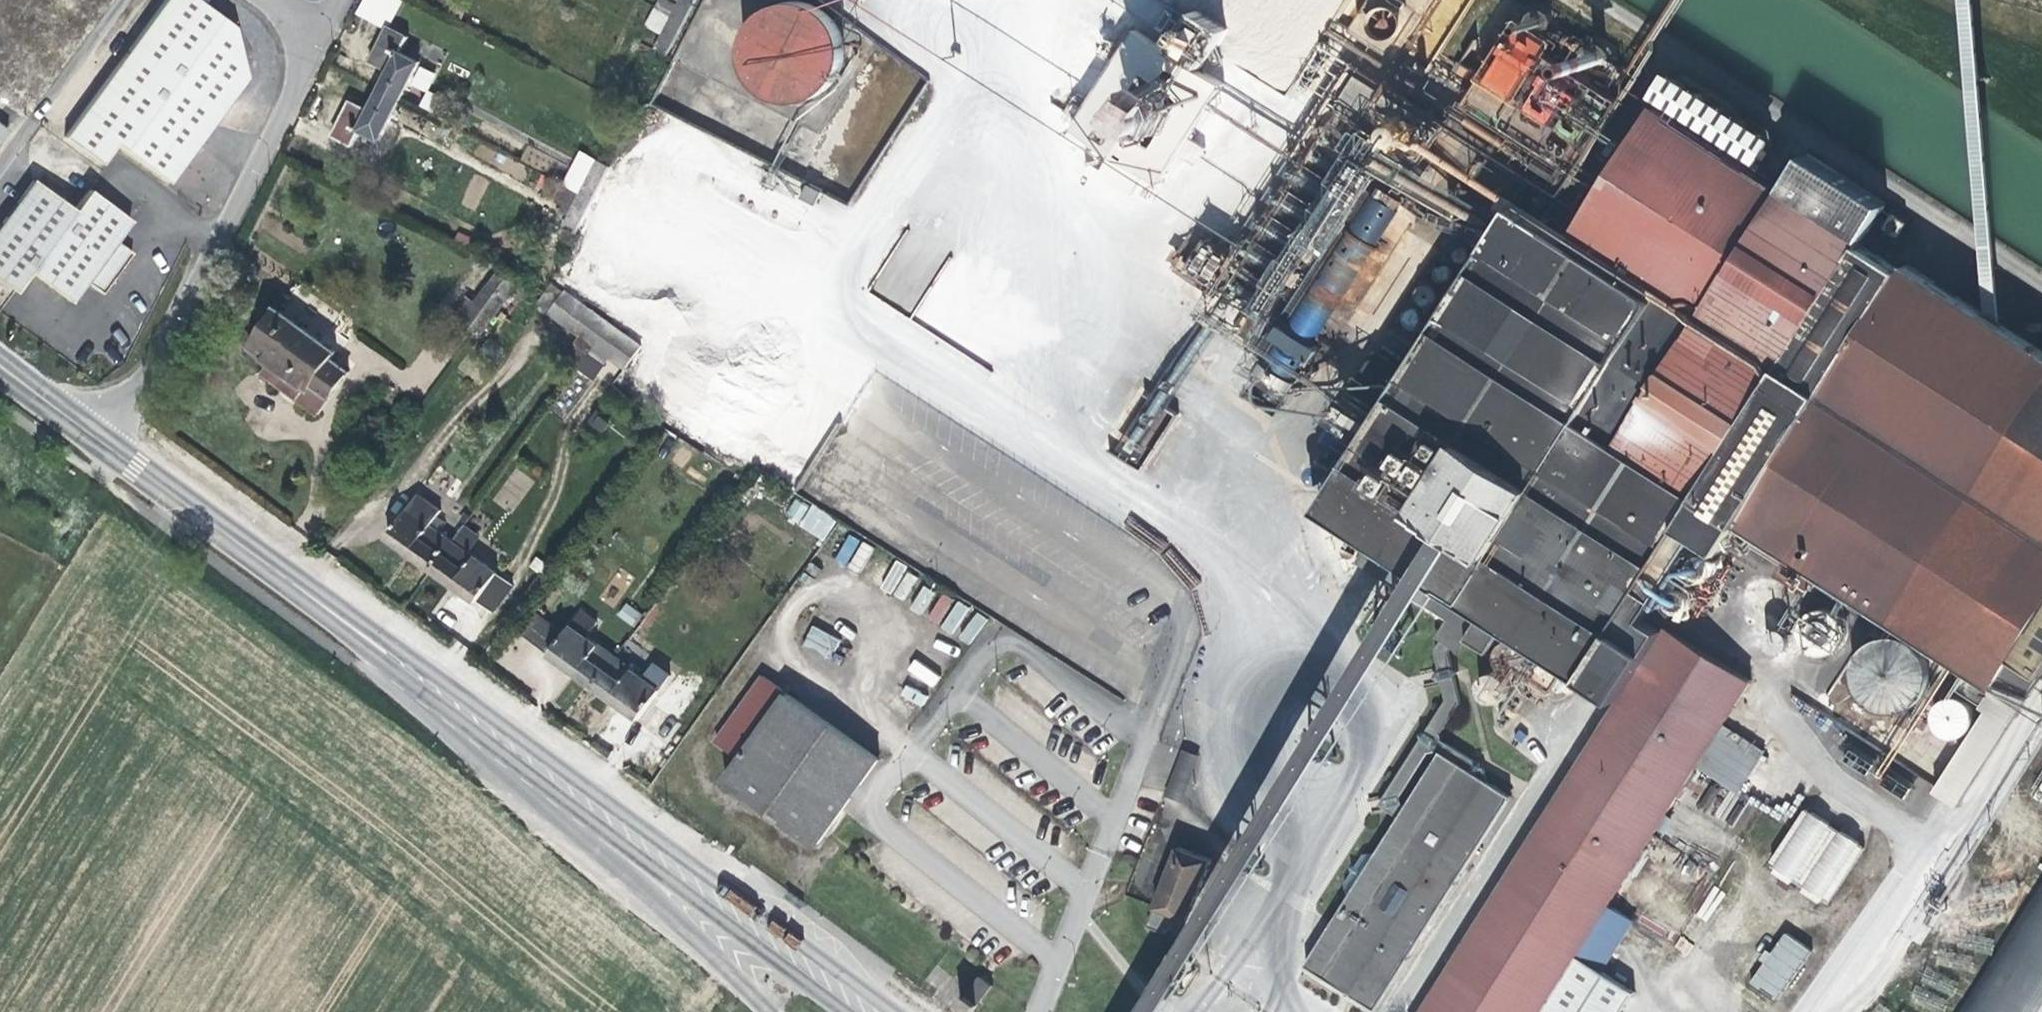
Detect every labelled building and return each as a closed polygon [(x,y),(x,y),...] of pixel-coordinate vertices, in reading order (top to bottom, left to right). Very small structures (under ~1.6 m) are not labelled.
[(193,0),(165,0),(64,137),(100,164),(115,144),(169,183),(247,78),(231,28),(193,0)] [(401,0),(361,0),(354,14),(386,30),(401,0)] [(696,0),(679,0),(654,48),(667,56),(696,0)] [(867,3),(880,11),(886,0),(868,0),(867,3)] [(1355,29),(1402,60),(1439,0),(1373,0),(1355,29)] [(790,1),(781,3),(765,11),(759,16),(750,26),(745,43),(745,51),(745,60),(748,68),(753,79),(760,88),(766,92),(774,97),(786,101),(795,101),(805,100),(819,96),(828,89),(834,82),(839,74),(843,65),(845,55),(844,46),(843,38),(839,28),(829,14),(818,7),(809,3),(801,1),(790,1)] [(1231,31),(1198,10),(1174,47),(1205,67),(1231,31)] [(1007,13),(1001,32),(1021,38),(1027,19),(1007,13)] [(1522,167),(1533,150),(1581,181),(1597,153),(1591,149),(1623,98),(1543,48),(1550,37),(1529,24),(1491,86),(1482,80),(1464,108),(1487,123),(1476,140),(1522,167)] [(389,70),(368,110),(350,101),(333,136),(351,144),(359,131),(380,141),(400,101),(420,61),(399,51),(406,36),(388,26),(371,62),(389,70)] [(1224,85),(1137,29),(1074,128),(1115,154),(1102,173),(1134,195),(1142,182),(1157,192),(1180,155),(1195,166),(1206,149),(1191,139),(1224,85)] [(1443,128),(1359,74),(1339,105),(1337,104),(1223,285),(1273,318),(1370,164),(1413,192),(1432,163),(1424,158),(1443,128)] [(1673,78),(1669,79),(1665,82),(1663,84),(1663,88),(1663,92),(1664,95),(1668,99),(1672,101),(1675,101),(1678,100),(1683,98),(1685,95),(1685,91),(1685,86),(1684,82),(1680,79),(1677,79),(1673,78)] [(1692,91),(1688,93),(1687,95),(1685,99),(1684,101),(1684,105),(1685,109),(1687,111),(1691,113),(1697,114),(1701,113),(1704,110),(1706,105),(1707,102),(1706,98),(1704,95),(1700,92),(1698,92),(1692,91)] [(1715,104),(1710,106),(1706,110),(1705,112),(1704,116),(1705,120),(1707,123),(1709,125),(1713,127),(1716,128),(1720,127),(1724,125),(1727,122),(1727,119),(1727,113),(1726,111),(1723,107),(1719,105),(1715,104)] [(1788,184),(1786,188),(1659,106),(1572,244),(1515,207),(1410,371),(1377,350),(1350,392),(1383,414),(1322,510),(1416,570),(1403,592),(1446,620),(1440,630),(1446,634),(1435,652),(1439,670),(1433,678),(1442,684),(1447,700),(1426,732),(1419,735),(1421,741),(1388,793),(1391,813),(1400,817),(1377,853),(1363,854),(1356,866),(1350,867),(1351,873),(1344,884),(1349,897),(1306,965),(1375,1009),(1510,796),(1489,783),(1485,766),(1483,767),(1481,761),(1476,763),(1476,760),(1442,738),(1441,734),(1461,702),(1455,676),(1458,673),(1452,668),(1449,653),(1456,640),(1462,646),(1469,635),(1487,647),(1502,625),(1619,700),(1421,1011),(1621,1011),(1634,993),(1601,972),(1633,922),(1608,906),(1696,766),(1737,793),(1765,751),(1723,725),(1750,681),(1665,627),(1663,631),(1647,620),(1700,536),(1723,552),(1742,523),(1971,669),(1959,688),(1983,705),(2013,659),(2041,613),(2041,300),(1997,272),(1986,264),(1950,241),(1926,277),(1908,265),(1905,271),(1863,244),(1868,236),(1889,206),(1807,155),(1788,184)] [(1738,118),(1733,118),(1731,120),(1728,123),(1726,127),(1726,131),(1727,135),(1729,138),(1732,140),(1736,141),(1740,141),(1744,139),(1748,137),(1749,133),(1748,129),(1748,125),(1744,120),(1741,118),(1738,118)] [(1759,132),(1755,131),(1751,134),(1749,137),(1747,141),(1747,144),(1747,147),(1749,150),(1751,152),(1755,154),(1758,155),(1761,155),(1766,152),(1769,148),(1770,143),(1769,140),(1769,138),(1766,135),(1763,132),(1759,132)] [(1544,163),(1534,156),(1527,166),(1538,174),(1544,163)] [(578,234),(611,167),(597,160),(563,228),(578,234)] [(73,210),(32,180),(0,225),(0,282),(14,292),(29,271),(73,210)] [(821,192),(807,184),(800,198),(815,206),(821,192)] [(89,189),(73,210),(29,271),(70,301),(85,281),(115,240),(130,220),(89,189)] [(1368,195),(1349,231),(1375,245),(1395,210),(1368,195)] [(1477,230),(1476,231),(1473,234),(1472,237),(1472,241),(1475,244),(1478,246),(1482,246),(1486,245),(1488,241),(1488,236),(1487,234),(1484,230),(1481,229),(1477,230)] [(1313,342),(1358,268),(1360,343),(1373,321),(1373,302),(1364,297),(1381,271),(1380,253),(1344,231),(1289,322),(1289,328),(1313,342)] [(131,253),(115,240),(85,281),(101,293),(131,253)] [(1202,244),(1186,268),(1207,282),(1223,258),(1202,244)] [(451,318),(478,337),(521,277),(507,268),(493,260),(480,277),(489,283),(476,303),(467,296),(451,318)] [(1445,266),(1442,266),(1440,270),(1439,273),(1440,276),(1442,278),(1446,279),(1449,279),(1451,278),(1452,274),(1453,271),(1451,269),(1449,267),(1445,266)] [(551,283),(544,294),(537,304),(550,312),(548,313),(579,336),(574,344),(604,366),(610,358),(624,370),(642,346),(565,290),(563,293),(551,283)] [(1429,285),(1423,286),(1420,288),(1418,292),(1417,297),(1419,299),(1421,303),(1425,305),(1429,306),(1432,305),(1437,302),(1438,300),(1439,294),(1438,291),(1436,287),(1432,285),(1429,285)] [(337,352),(276,308),(249,347),(271,363),(264,374),(318,414),(349,372),(332,359),(337,352)] [(1416,311),(1411,311),(1409,313),(1408,316),(1407,318),(1408,321),(1409,322),(1413,324),(1415,325),(1418,324),(1421,321),(1421,319),(1421,317),(1420,314),(1418,312),(1416,311)] [(1274,323),(1260,343),(1297,371),(1312,352),(1274,323)] [(1344,439),(1340,440),(1337,441),(1335,443),(1333,448),(1334,451),(1337,455),(1342,457),(1346,456),(1349,453),(1350,448),(1350,446),(1348,442),(1344,439)] [(1321,458),(1319,458),(1317,461),(1317,464),(1318,466),(1320,467),(1322,467),(1326,466),(1327,463),(1327,460),(1324,458),(1321,458)] [(388,536),(432,569),(453,540),(431,524),(440,510),(419,494),(388,536)] [(796,495),(783,516),(823,540),(836,519),(796,495)] [(849,533),(834,559),(859,573),(874,548),(849,533)] [(453,540),(432,569),(476,602),(497,573),(453,540)] [(1705,556),(1700,557),(1697,559),(1694,562),(1693,568),(1694,572),(1696,576),(1699,578),(1703,579),(1708,579),(1712,577),(1715,574),(1717,568),(1716,565),(1713,560),(1710,556),(1705,556)] [(1397,573),(1394,573),(1390,577),(1390,581),(1391,583),(1393,586),(1395,587),(1397,588),(1400,587),(1403,585),(1405,584),(1405,578),(1403,575),(1401,573),(1397,573)] [(1689,585),(1682,586),(1678,589),(1675,593),(1674,596),(1675,600),(1676,603),(1680,607),(1683,609),(1686,609),(1689,608),(1692,607),(1697,602),(1697,599),(1697,595),(1695,590),(1692,586),(1689,585)] [(1813,601),(1803,606),(1798,612),(1794,618),(1791,625),(1790,635),(1791,641),(1794,649),(1797,655),(1803,660),(1807,663),(1811,666),(1818,668),(1825,668),(1830,668),(1840,666),(1847,662),(1851,658),(1856,651),(1858,647),(1860,640),(1861,632),(1859,627),(1859,622),(1854,613),(1847,606),(1841,602),(1832,599),(1821,598),(1813,601)] [(624,603),(616,616),(634,628),(642,615),(624,603)] [(582,610),(570,626),(586,639),(598,622),(582,610)] [(811,625),(801,646),(830,659),(840,638),(811,625)] [(550,655),(593,687),(614,659),(586,639),(570,626),(550,655)] [(1891,636),(1882,637),(1875,639),(1871,642),(1863,648),(1857,656),(1854,664),(1852,671),(1852,678),(1855,687),(1858,695),(1866,703),(1874,709),(1881,711),(1887,712),(1892,712),(1904,710),(1910,708),(1916,704),(1921,699),(1926,692),(1928,686),(1930,677),(1930,673),(1929,666),(1927,660),(1924,654),(1920,648),(1911,641),(1905,638),(1899,637),(1891,636)] [(1513,639),(1508,640),(1505,643),(1501,647),(1499,652),(1499,657),(1500,662),(1502,665),(1506,668),(1510,671),(1515,672),(1520,672),(1526,668),(1530,663),(1532,656),(1531,651),(1528,645),(1523,640),(1518,639),(1513,639)] [(614,659),(593,687),(638,720),(658,692),(643,680),(614,659)] [(1555,662),(1546,662),(1543,663),(1539,667),(1536,670),(1535,675),(1534,681),(1536,687),(1540,690),(1545,693),(1550,695),(1556,694),(1561,691),(1565,687),(1567,682),(1567,675),(1565,670),(1561,665),(1555,662)] [(643,680),(658,692),(670,675),(655,663),(643,680)] [(880,759),(763,675),(716,741),(740,759),(725,780),(817,846),(880,759)] [(1946,698),(1940,702),(1936,707),(1934,713),(1934,721),(1935,724),(1938,729),(1942,734),(1947,736),(1954,738),(1960,736),(1966,733),(1972,727),(1973,722),(1974,716),(1973,711),(1969,704),(1963,698),(1957,697),(1952,697),(1946,698)] [(1198,756),(1160,739),(1141,786),(1181,800),(1198,756)] [(1903,798),(1914,778),(1889,765),(1879,784),(1903,798)] [(1391,813),(1388,793),(1387,794),(1380,805),(1391,813)] [(1764,869),(1825,908),(1863,848),(1802,809),(1764,869)] [(1149,925),(1181,938),(1212,860),(1179,847),(1149,925)] [(1960,1011),(2041,1011),(2041,884),(1960,1011)] [(1778,931),(1748,985),(1778,1002),(1809,948),(1778,931)] [(980,976),(959,1005),(969,1011),(973,1011),(992,986),(980,976)]
